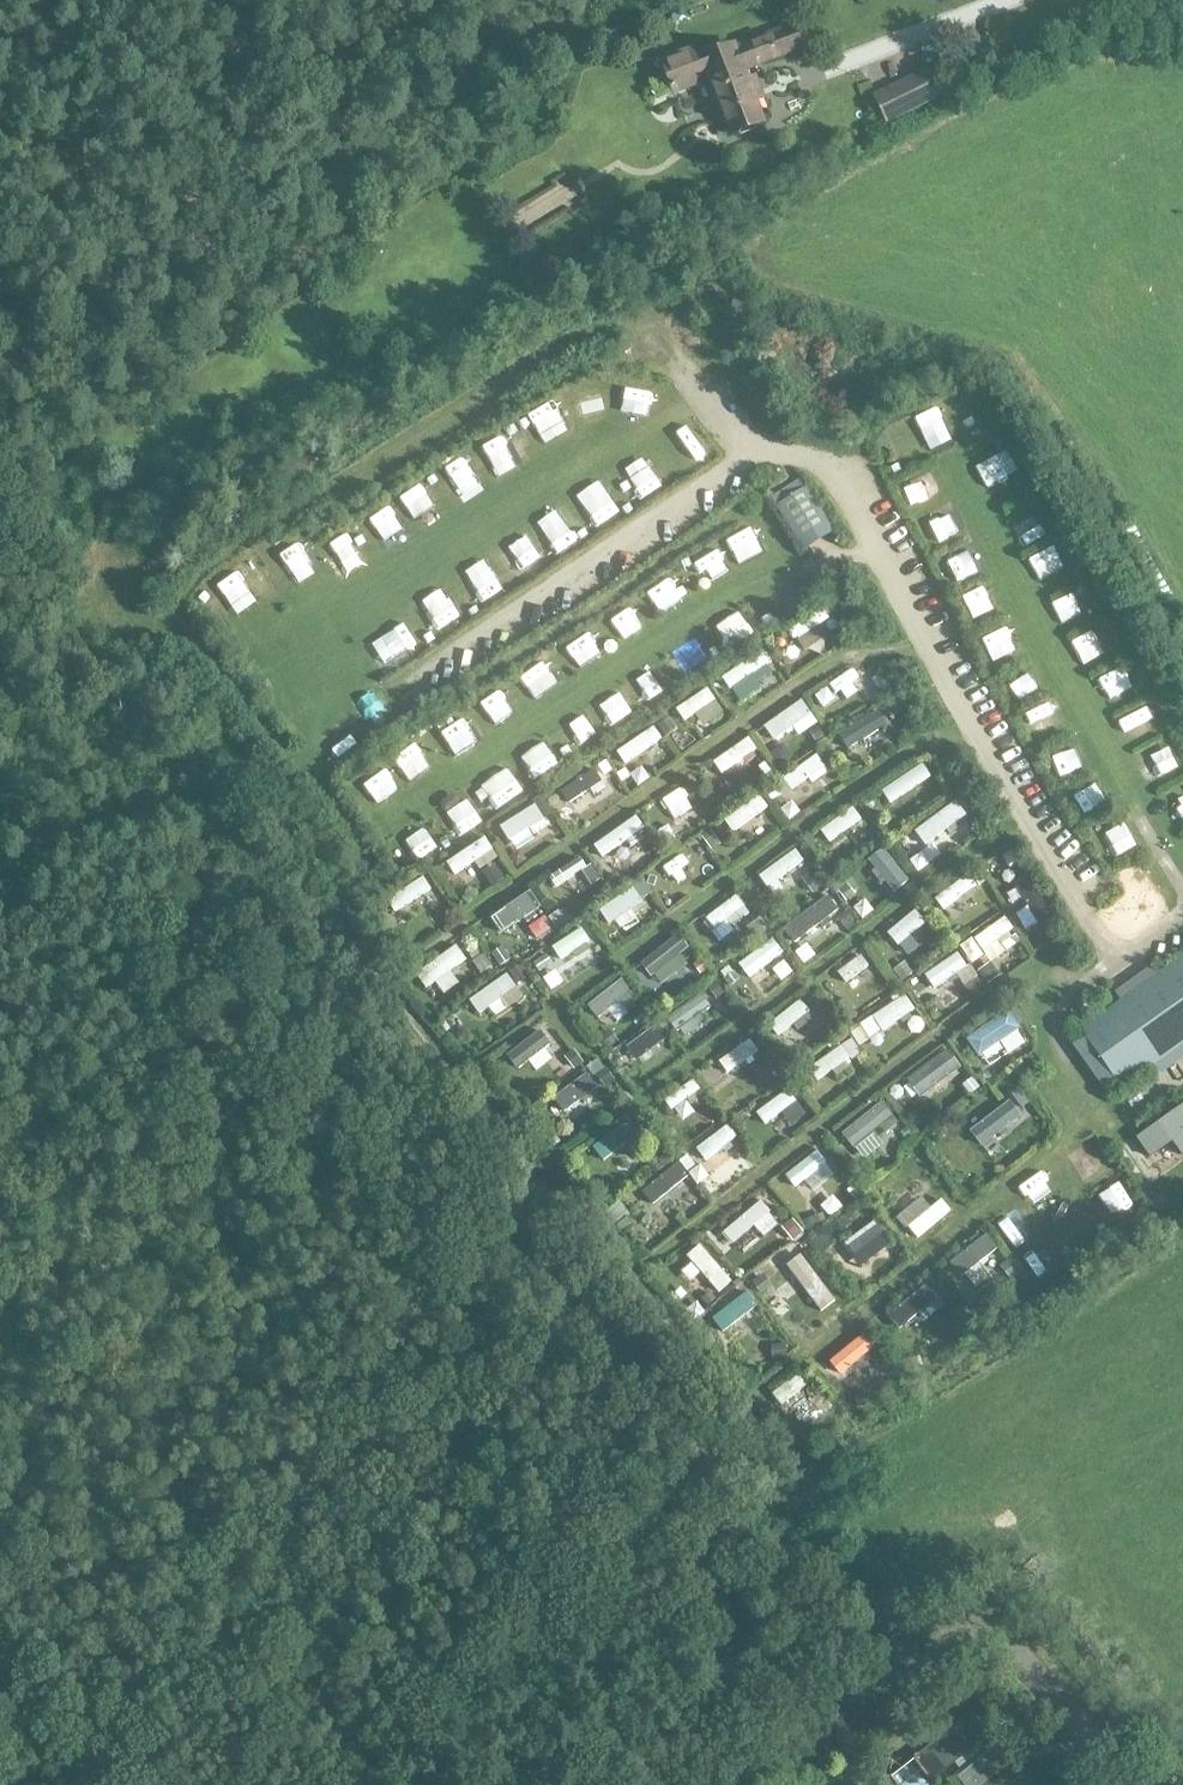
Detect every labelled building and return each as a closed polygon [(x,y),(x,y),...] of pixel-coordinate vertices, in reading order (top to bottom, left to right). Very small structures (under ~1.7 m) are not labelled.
[(747,82),(743,70),(801,48),(795,33),(739,55),(736,48),(706,59),(707,62),(669,76),(675,92),(709,79),(730,136),(763,124),(754,102),(762,99),(754,79),(747,82)] [(875,106),(886,125),(941,98),(930,79),(875,106)] [(583,422),(602,411),(586,382),(566,393),(583,422)] [(619,401),(646,401),(646,383),(618,384),(619,401)] [(528,410),(542,437),(564,425),(551,398),(528,410)] [(933,415),(916,421),(924,442),(941,435),(933,415)] [(506,424),(486,432),(497,460),(517,452),(506,424)] [(637,502),(653,497),(643,470),(628,475),(637,502)] [(405,483),(418,507),(435,498),(422,474),(405,483)] [(596,524),(622,514),(612,487),(586,496),(596,524)] [(806,490),(778,508),(799,542),(828,524),(806,490)] [(376,531),(398,523),(390,499),(367,507),(376,531)] [(563,545),(582,537),(572,514),(553,522),(563,545)] [(722,530),(735,553),(757,541),(744,518),(722,530)] [(319,545),(335,569),(367,549),(352,525),(319,545)] [(278,556),(292,582),(316,569),(302,543),(278,556)] [(694,578),(715,562),(704,548),(683,564),(694,578)] [(515,564),(524,578),(548,563),(539,549),(515,564)] [(1038,582),(1059,570),(1048,549),(1027,560),(1038,582)] [(949,579),(970,575),(966,552),(946,555),(949,579)] [(366,562),(354,569),(363,585),(375,578),(366,562)] [(473,591),(484,607),(509,590),(498,574),(473,591)] [(664,605),(681,593),(668,575),(651,587),(664,605)] [(965,604),(987,598),(983,584),(961,590),(965,604)] [(1070,621),(1082,616),(1069,589),(1057,595),(1070,621)] [(630,596),(606,614),(620,631),(643,613),(630,596)] [(791,648),(794,653),(823,635),(815,622),(796,634),(801,643),(791,648)] [(585,632),(563,645),(575,668),(598,655),(585,632)] [(958,638),(941,650),(963,679),(980,667),(958,638)] [(761,645),(719,668),(726,680),(768,657),(761,645)] [(515,668),(521,683),(542,676),(536,661),(515,668)] [(647,664),(635,672),(644,687),(657,679),(647,664)] [(482,693),(492,708),(510,696),(501,682),(482,693)] [(703,708),(711,722),(725,713),(707,682),(672,703),(683,721),(703,708)] [(1035,706),(1039,725),(1062,719),(1058,700),(1035,706)] [(389,710),(374,718),(380,730),(396,722),(389,710)] [(578,747),(598,734),(584,712),(564,725),(578,747)] [(437,727),(454,750),(473,736),(457,713),(437,727)] [(872,740),(862,720),(843,730),(853,749),(872,740)] [(625,762),(663,738),(652,722),(615,746),(625,762)] [(1138,766),(1163,763),(1161,746),(1136,749),(1138,766)] [(536,776),(557,760),(549,749),(528,765),(536,776)] [(814,750),(762,785),(773,802),(826,767),(814,750)] [(638,787),(650,773),(629,755),(617,770),(638,787)] [(874,781),(889,802),(923,776),(908,756),(874,781)] [(736,781),(750,773),(743,761),(729,769),(736,781)] [(382,769),(359,786),(370,801),(393,783),(382,769)] [(571,807),(608,789),(602,777),(565,795),(571,807)] [(655,797),(672,823),(693,809),(677,783),(655,797)] [(757,789),(725,814),(737,830),(769,805),(757,789)] [(460,797),(441,814),(458,833),(477,816),(460,797)] [(846,798),(814,823),(830,843),(862,817),(846,798)] [(497,820),(509,845),(547,827),(535,802),(497,820)] [(910,826),(923,844),(958,821),(945,803),(910,826)] [(404,837),(416,865),(430,859),(419,831),(404,837)] [(645,857),(661,849),(653,834),(638,842),(645,857)] [(795,889),(785,877),(805,860),(791,844),(758,871),(782,900),(795,889)] [(867,889),(899,863),(886,846),(853,872),(867,889)] [(662,856),(673,888),(694,881),(683,849),(662,856)] [(710,855),(698,863),(708,877),(720,869),(710,855)] [(975,866),(934,898),(944,910),(985,879),(975,866)] [(396,895),(407,912),(435,894),(423,876),(396,895)] [(591,906),(612,929),(643,899),(622,877),(591,906)] [(715,932),(746,904),(733,890),(702,918),(715,932)] [(801,946),(808,940),(818,952),(831,941),(820,927),(840,910),(824,891),(783,925),(801,946)] [(901,948),(930,927),(914,905),(885,927),(901,948)] [(966,928),(984,953),(1016,929),(998,905),(966,928)] [(619,921),(626,935),(642,928),(635,914),(619,921)] [(602,936),(614,950),(627,939),(616,925),(602,936)] [(566,928),(543,960),(556,970),(580,938),(566,928)] [(736,963),(750,981),(786,954),(772,935),(736,963)] [(652,970),(678,964),(673,944),(647,950),(652,970)] [(425,970),(439,988),(470,964),(456,946),(425,970)] [(922,975),(937,993),(969,966),(954,948),(922,975)] [(858,951),(835,969),(848,986),(871,967),(858,951)] [(904,959),(892,965),(900,981),(912,974),(904,959)] [(1182,1043),(1182,960),(1083,1031),(1123,1086),(1182,1043)] [(469,1000),(480,1016),(518,991),(507,975),(469,1000)] [(597,1025),(639,997),(625,976),(583,1004),(597,1025)] [(883,1033),(916,1011),(903,991),(870,1013),(883,1033)] [(675,1030),(713,1016),(705,995),(667,1009),(675,1030)] [(828,1028),(816,1010),(810,1014),(801,1000),(769,1021),(783,1041),(800,1030),(808,1041),(828,1028)] [(1009,1009),(965,1031),(983,1068),(1027,1047),(1009,1009)] [(525,1078),(557,1051),(534,1024),(502,1051),(525,1078)] [(696,1032),(681,1039),(688,1053),(703,1046),(696,1032)] [(727,1076),(761,1056),(751,1038),(716,1058),(727,1076)] [(807,1068),(821,1084),(852,1059),(839,1043),(807,1068)] [(918,1096),(961,1068),(948,1048),(905,1075),(918,1096)] [(764,1069),(751,1079),(763,1094),(776,1084),(764,1069)] [(557,1100),(573,1117),(602,1092),(586,1074),(557,1100)] [(665,1097),(680,1113),(703,1091),(688,1075),(665,1097)] [(755,1112),(766,1128),(799,1105),(787,1089),(755,1112)] [(735,1093),(722,1101),(731,1115),(744,1108),(735,1093)] [(985,1150),(1025,1118),(1008,1097),(968,1129),(985,1150)] [(841,1131),(853,1148),(892,1119),(880,1103),(841,1131)] [(1149,1161),(1182,1144),(1182,1117),(1178,1108),(1134,1130),(1149,1161)] [(756,1114),(742,1120),(749,1137),(763,1132),(756,1114)] [(718,1170),(740,1153),(721,1127),(699,1144),(718,1170)] [(605,1164),(634,1149),(624,1130),(595,1145),(605,1164)] [(784,1176),(798,1193),(829,1167),(816,1150),(784,1176)] [(678,1164),(698,1186),(709,1177),(688,1155),(678,1164)] [(643,1195),(658,1212),(692,1182),(676,1164),(643,1195)] [(906,1196),(930,1182),(920,1165),(895,1179),(906,1196)] [(1092,1195),(1105,1183),(1094,1170),(1080,1181),(1092,1195)] [(693,1187),(679,1198),(689,1213),(704,1202),(693,1187)] [(761,1202),(713,1242),(727,1258),(775,1218),(761,1202)] [(870,1220),(844,1245),(855,1256),(881,1231),(870,1220)] [(686,1257),(721,1300),(735,1289),(700,1246),(686,1257)] [(798,1286),(802,1293),(817,1283),(801,1257),(767,1279),(778,1298),(798,1286)] [(726,1333),(762,1311),(752,1293),(715,1315),(726,1333)] [(778,1327),(793,1320),(782,1296),(767,1303),(778,1327)] [(966,1784),(1009,1784),(1016,1780),(993,1751),(990,1753),(981,1742),(992,1733),(975,1712),(915,1759),(933,1782),(958,1762),(966,1772),(959,1777),(966,1784)]
